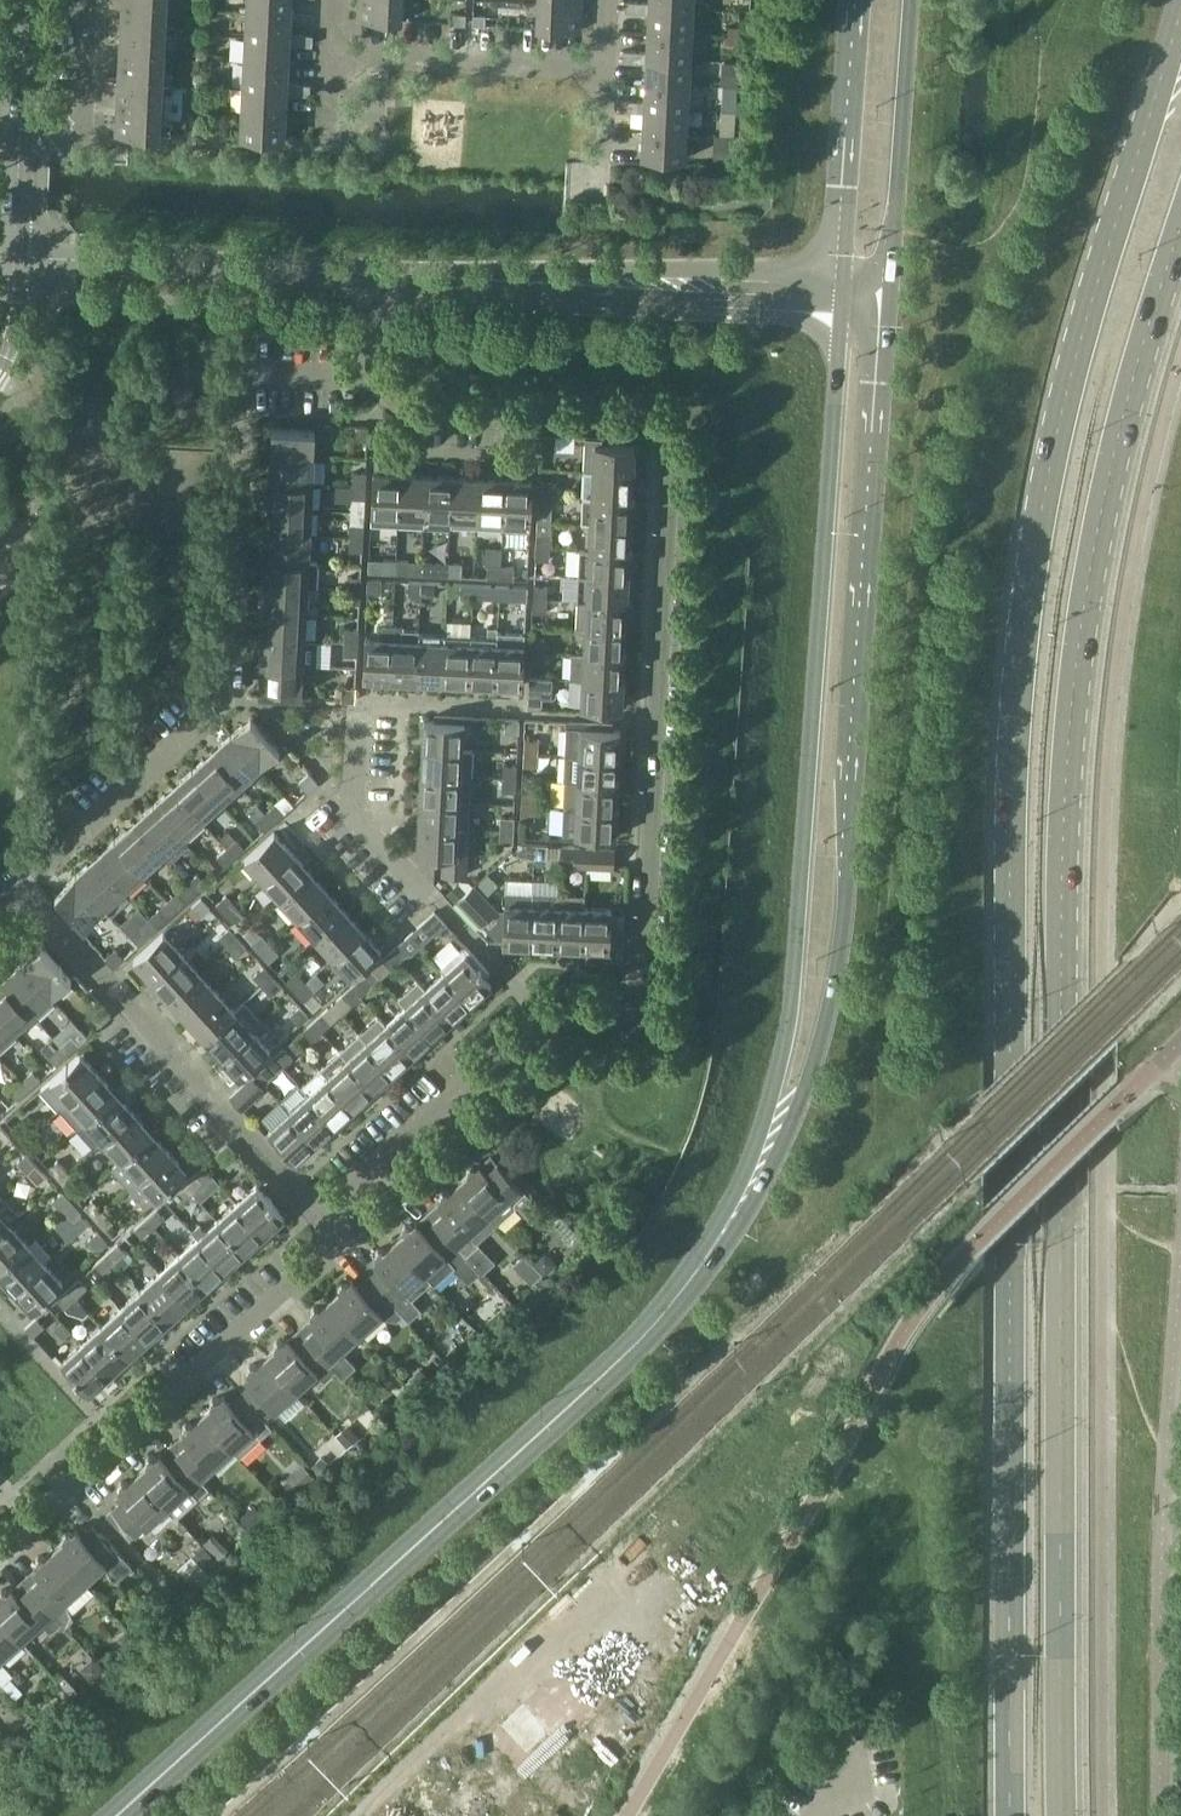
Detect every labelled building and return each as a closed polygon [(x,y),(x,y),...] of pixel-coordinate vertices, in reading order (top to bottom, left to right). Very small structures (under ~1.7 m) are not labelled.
[(122,30),(176,33),(176,28),(166,28),(167,0),(124,0),(122,30)] [(247,12),(291,14),(292,0),(248,0),(247,12)] [(403,0),(359,0),(358,19),(402,21),(403,0)] [(650,3),(650,7),(693,9),(694,0),(650,0),(650,3)] [(626,12),(638,12),(638,2),(627,1),(626,12)] [(582,4),(538,2),(537,28),(581,30),(582,4)] [(648,32),(692,34),(693,9),(650,7),(649,13),(648,32)] [(247,12),(246,36),(290,39),(290,34),(291,14),(247,12)] [(454,24),(466,25),(466,15),(455,14),(454,24)] [(486,25),(486,15),(474,15),(474,25),(486,25)] [(728,36),(739,37),(739,36),(740,27),(729,27),(728,36)] [(176,33),(122,30),(120,79),(173,82),(174,78),(163,77),(165,39),(175,39),(176,33)] [(691,59),(692,34),(648,32),(647,52),(647,56),(691,59)] [(302,35),(302,45),(313,46),(314,35),(302,35)] [(246,36),(245,61),(289,63),(290,45),(290,39),(246,36)] [(725,36),(725,37),(725,44),(739,44),(739,37),(728,36),(725,36)] [(624,61),(635,62),(636,51),(624,51),(624,61)] [(646,81),(689,83),(691,59),(647,56),(647,62),(646,81)] [(245,61),(243,86),(288,88),(288,83),(289,63),(245,61)] [(722,61),(721,86),(738,86),(739,62),(722,61)] [(173,89),(173,82),(120,79),(117,131),(171,133),(171,122),(161,121),(163,88),(173,89)] [(688,108),(689,83),(646,81),(645,101),(645,106),(688,108)] [(300,84),(299,95),(310,95),(311,85),(300,84)] [(287,94),(288,88),(243,86),(242,110),(286,113),(287,94)] [(621,110),(633,111),(633,101),(622,100),(621,110)] [(645,106),(644,111),(643,130),(687,133),(688,108),(645,106)] [(285,138),(286,113),(242,110),(241,136),(285,138)] [(206,135),(206,124),(194,124),(194,134),(206,135)] [(687,133),(643,130),(642,157),(686,159),(687,133)] [(733,155),(721,155),(721,165),(733,166),(733,155)] [(274,324),(259,324),(259,338),(273,339),(274,324)] [(369,427),(356,426),(355,439),(368,440),(369,427)] [(315,457),(316,430),(277,428),(277,439),(272,439),(271,455),(315,457)] [(542,448),(556,449),(556,436),(543,436),(542,448)] [(586,438),(584,470),(634,473),(635,446),(603,444),(603,438),(586,438)] [(271,455),(270,480),(313,483),(315,457),(271,455)] [(584,470),(583,496),(633,499),(634,473),(584,470)] [(354,472),(354,485),(366,485),(367,473),(354,472)] [(371,524),(398,526),(401,474),(374,473),(372,507),(371,524)] [(398,526),(425,527),(427,475),(401,474),(398,526)] [(425,527),(450,528),(452,477),(427,475),(425,527)] [(451,526),(477,528),(479,478),(452,477),(450,528),(451,528),(451,526)] [(477,528),(503,529),(506,479),(479,478),(477,528)] [(533,480),(506,479),(503,529),(531,530),(533,480)] [(313,483),(270,480),(269,507),(312,509),(313,483)] [(539,494),(553,495),(553,482),(540,481),(539,494)] [(366,498),(366,485),(354,485),(353,498),(366,498)] [(552,508),(553,495),(539,494),(539,495),(540,495),(539,507),(552,508)] [(582,522),(591,523),(632,525),(633,499),(583,496),(582,522)] [(311,535),(312,509),(269,507),(267,532),(311,535)] [(591,523),(590,549),(630,551),(632,525),(591,523)] [(351,525),(350,537),(363,538),(364,525),(351,525)] [(309,562),(309,561),(311,535),(267,532),(266,559),(309,562)] [(537,547),(550,547),(551,535),(538,534),(537,547)] [(363,551),(363,538),(350,537),(350,550),(363,551)] [(549,560),(550,547),(537,547),(536,559),(549,560)] [(580,549),(579,575),(629,577),(630,551),(590,549),(580,549)] [(309,561),(309,562),(266,559),(265,585),(308,588),(318,588),(319,562),(309,561)] [(384,572),(396,573),(397,560),(384,559),(384,572)] [(397,560),(396,573),(409,574),(410,561),(397,560)] [(436,575),(448,576),(449,563),(437,562),(436,575)] [(449,563),(448,576),(462,576),(462,563),(449,563)] [(488,578),(501,578),(502,566),(489,565),(488,578)] [(502,566),(501,578),(514,579),(514,566),(502,566)] [(587,602),(587,601),(628,603),(629,577),(579,575),(577,601),(587,602)] [(348,577),(348,590),(361,591),(361,577),(348,577)] [(382,580),(369,579),(368,592),(381,593),(382,580)] [(422,595),(422,582),(410,581),(409,594),(422,595)] [(436,582),(422,582),(422,595),(435,595),(436,582)] [(474,597),(475,584),(462,584),(461,597),(474,597)] [(488,585),(475,584),(474,597),(487,598),(488,585)] [(263,611),(307,613),(308,588),(265,585),(263,611)] [(528,587),(515,586),(514,599),(527,600),(528,587)] [(535,599),(547,599),(548,586),(535,586),(535,599)] [(360,603),(361,591),(348,590),(347,602),(360,603)] [(547,612),(547,599),(535,599),(534,611),(547,612)] [(587,601),(587,602),(586,628),(626,630),(628,603),(587,601)] [(305,639),(307,613),(263,611),(262,637),(305,639)] [(391,679),(393,626),(394,615),(384,615),(383,639),(366,638),(364,678),(391,679)] [(445,642),(443,682),(470,683),(472,636),(455,635),(456,625),(446,624),(445,635),(445,642)] [(393,626),(391,679),(418,681),(420,641),(419,641),(420,634),(420,630),(404,629),(404,626),(393,626)] [(470,683),(496,684),(499,632),(498,632),(498,627),(488,627),(488,637),(472,636),(470,683)] [(585,654),(625,656),(626,630),(586,628),(585,654)] [(346,629),(346,641),(358,642),(359,629),(346,629)] [(496,684),(523,686),(526,633),(499,632),(496,684)] [(443,682),(445,642),(445,635),(420,634),(419,641),(420,641),(418,681),(443,682)] [(261,663),(304,665),(305,639),(262,637),(261,663)] [(546,639),(533,638),(532,651),(545,652),(546,639)] [(358,655),(358,642),(346,641),(345,654),(358,655)] [(544,665),(545,652),(532,651),(531,664),(544,665)] [(624,682),(625,656),(585,654),(572,653),(571,679),(583,680),(624,682)] [(304,665),(261,663),(259,691),(303,693),(304,665)] [(552,697),(552,678),(531,677),(529,705),(543,705),(543,696),(552,697)] [(624,682),(583,680),(582,707),(622,709),(624,682)] [(356,687),(343,687),(343,700),(355,700),(356,687)] [(425,720),(423,748),(464,750),(465,717),(436,716),(435,721),(425,720)] [(251,717),(231,735),(260,767),(281,749),(251,717)] [(506,719),(506,732),(519,733),(519,720),(506,719)] [(614,724),(567,722),(565,754),(579,755),(620,757),(621,730),(613,729),(614,724)] [(212,752),(241,784),(260,767),(231,735),(212,752)] [(526,739),(525,753),(538,753),(538,740),(526,739)] [(473,750),(464,750),(423,748),(422,775),(462,777),(472,777),(473,750)] [(221,802),(241,784),(212,752),(193,770),(221,802)] [(538,753),(525,753),(525,765),(537,766),(538,753)] [(566,781),(618,784),(620,757),(579,755),(565,754),(564,781),(566,781)] [(516,779),(517,765),(504,765),(504,778),(516,779)] [(173,788),(202,820),(221,802),(193,770),(173,788)] [(318,783),(310,773),(300,782),(308,791),(318,783)] [(422,775),(421,800),(461,802),(471,803),(472,777),(462,777),(422,775)] [(516,791),(516,779),(504,778),(503,790),(516,791)] [(565,807),(617,810),(618,784),(566,781),(565,807)] [(183,837),(202,820),(173,788),(154,805),(183,837)] [(523,792),(522,805),(535,806),(536,792),(523,792)] [(421,800),(419,826),(469,829),(471,803),(461,802),(421,800)] [(284,813),(276,804),(267,812),(275,822),(284,813)] [(189,844),(183,837),(154,805),(134,823),(163,855),(169,861),(189,844)] [(535,806),(522,805),(521,818),(535,818),(535,806)] [(617,810),(565,807),(564,834),(576,835),(575,841),(605,842),(605,836),(616,837),(617,810)] [(265,831),(275,822),(267,812),(257,821),(265,831)] [(502,817),(501,830),(514,831),(514,817),(502,817)] [(144,873),(163,855),(134,823),(115,841),(144,873)] [(418,853),(444,854),(443,874),(467,875),(469,829),(419,826),(418,853)] [(513,843),(514,831),(501,830),(501,843),(513,843)] [(245,859),(263,879),(293,852),(275,832),(245,859)] [(246,849),(237,839),(228,848),(236,857),(246,849)] [(95,858),(124,890),(144,873),(115,841),(95,858)] [(535,845),(523,844),(522,857),(523,857),(522,866),(533,866),(534,858),(535,858),(535,845)] [(535,845),(535,858),(548,858),(549,845),(535,845)] [(575,847),(575,860),(574,866),(588,867),(588,861),(587,861),(588,847),(575,847)] [(588,861),(588,867),(614,868),(615,849),(588,847),(587,861),(588,861)] [(226,866),(236,857),(228,848),(218,856),(226,866)] [(281,898),(311,872),(293,852),(263,879),(281,898)] [(105,908),(124,890),(95,858),(76,876),(105,908)] [(328,891),(311,872),(281,898),(298,918),(328,891)] [(207,884),(198,875),(198,874),(188,882),(197,892),(207,884)] [(105,908),(76,876),(56,894),(85,926),(104,908),(105,908)] [(178,910),(197,892),(188,882),(169,900),(178,910)] [(455,901),(466,891),(458,883),(448,893),(455,901)] [(496,910),(473,887),(459,901),(481,924),(496,910)] [(316,937),(346,910),(328,891),(298,918),(316,937)] [(506,904),(505,904),(503,943),(530,945),(532,905),(533,891),(532,891),(532,895),(506,893),(506,904)] [(533,891),(532,905),(530,945),(556,946),(559,893),(533,891)] [(559,893),(556,946),(583,947),(585,907),(585,895),(559,894),(559,893)] [(217,904),(225,913),(235,904),(227,895),(217,904)] [(211,908),(202,898),(192,907),(200,915),(201,916),(211,908)] [(149,917),(150,918),(159,928),(178,910),(169,900),(149,917)] [(234,923),(244,914),(235,904),(225,913),(234,923)] [(196,919),(200,915),(192,907),(188,910),(196,919)] [(612,909),(585,907),(583,947),(610,949),(612,909)] [(333,956),(363,930),(346,910),(316,937),(333,956)] [(435,912),(411,933),(420,943),(444,921),(435,912)] [(159,928),(150,918),(149,917),(139,926),(149,937),(159,928)] [(228,946),(237,938),(229,928),(219,937),(228,946)] [(363,930),(333,956),(352,977),(381,950),(363,930)] [(135,959),(152,979),(182,952),(164,932),(135,959)] [(252,942),(261,951),(270,943),(262,934),(252,942)] [(246,947),(237,938),(228,946),(237,956),(246,947)] [(269,961),(279,953),(270,943),(261,951),(269,961)] [(392,951),(401,960),(410,952),(401,943),(392,951)] [(23,963),(52,996),(72,978),(42,945),(23,963)] [(445,970),(473,1000),(492,983),(486,976),(490,972),(465,945),(442,966),(445,970)] [(124,958),(115,949),(106,957),(114,967),(124,958)] [(391,970),(401,960),(392,951),(382,960),(391,970)] [(182,952),(152,979),(170,998),(200,971),(182,952)] [(3,980),(34,1014),(53,997),(52,996),(23,963),(22,963),(3,980)] [(263,985),(273,976),(264,967),(255,976),(263,985)] [(473,1000),(445,970),(426,988),(453,1018),(473,1000)] [(187,1017),(217,991),(200,971),(170,998),(187,1017)] [(287,981),(295,990),(305,982),(297,973),(287,981)] [(282,986),(273,976),(263,985),(272,995),(282,986)] [(353,985),(362,995),(371,988),(362,978),(353,985)] [(3,980),(0,983),(0,1016),(14,1032),(34,1014),(3,980)] [(407,1005),(434,1035),(453,1018),(426,988),(418,980),(399,998),(406,1006),(407,1005)] [(305,982),(295,990),(305,1000),(314,992),(305,982)] [(352,1005),(362,995),(353,985),(343,995),(352,1005)] [(217,991),(187,1017),(205,1037),(235,1010),(217,991)] [(205,1037),(222,1056),(252,1029),(253,1030),(262,1022),(244,1002),(235,1010),(205,1037)] [(407,1005),(406,1006),(387,1023),(414,1053),(434,1035),(407,1005)] [(309,1016),(300,1006),(290,1015),(299,1025),(309,1016)] [(104,1007),(92,1017),(100,1026),(111,1015),(104,1007)] [(314,1021),(323,1031),(332,1023),(323,1013),(314,1021)] [(0,1016),(0,1044),(14,1032),(0,1016)] [(379,1016),(360,1032),(395,1071),(414,1053),(387,1023),(387,1024),(379,1016)] [(313,1040),(323,1031),(314,1021),(304,1030),(313,1040)] [(252,1029),(222,1056),(241,1078),(271,1050),(253,1030),(252,1029)] [(340,1050),(375,1089),(395,1071),(360,1032),(340,1050)] [(72,1035),(62,1045),(70,1053),(80,1044),(72,1035)] [(70,1053),(62,1045),(50,1056),(58,1064),(70,1053)] [(275,1056),(284,1066),(293,1058),(284,1048),(275,1056)] [(329,1076),(356,1106),(375,1089),(340,1050),(321,1068),(329,1076)] [(50,1081),(68,1100),(98,1072),(81,1053),(67,1066),(67,1065),(63,1069),(50,1081)] [(274,1075),(284,1066),(275,1056),(265,1065),(272,1073),(274,1075)] [(256,1073),(263,1081),(272,1073),(265,1065),(256,1073)] [(302,1085),(309,1094),(336,1124),(356,1106),(329,1076),(321,1068),(302,1085)] [(33,1071),(23,1080),(30,1089),(41,1079),(33,1071)] [(98,1072),(68,1100),(68,1101),(59,1108),(77,1128),(116,1092),(98,1072)] [(265,1089),(253,1076),(252,1075),(229,1096),(243,1110),(265,1089)] [(11,1091),(18,1099),(30,1089),(23,1080),(11,1091)] [(134,1111),(116,1092),(77,1128),(94,1147),(134,1111)] [(336,1124),(309,1094),(290,1111),(317,1141),(336,1124)] [(121,1158),(151,1131),(134,1111),(94,1147),(95,1148),(98,1144),(104,1151),(110,1146),(121,1158)] [(317,1141),(290,1111),(269,1130),(296,1160),(317,1141)] [(15,1129),(24,1140),(32,1132),(23,1122),(15,1129)] [(1,1126),(0,1126),(0,1142),(3,1145),(11,1137),(1,1126)] [(121,1158),(121,1159),(111,1168),(128,1187),(169,1150),(151,1131),(121,1158)] [(32,1132),(24,1140),(35,1152),(43,1144),(32,1132)] [(236,1154),(228,1145),(216,1155),(225,1165),(236,1154)] [(174,1182),(187,1170),(169,1150),(128,1187),(147,1208),(171,1187),(171,1186),(175,1183),(174,1182)] [(36,1165),(26,1154),(18,1162),(28,1172),(36,1165)] [(505,1154),(498,1161),(521,1186),(528,1180),(505,1154)] [(50,1168),(59,1178),(67,1171),(58,1161),(50,1168)] [(468,1174),(459,1182),(497,1224),(517,1206),(532,1222),(543,1212),(498,1161),(486,1170),(480,1164),(477,1167),(476,1166),(473,1165),(472,1166),(470,1167),(468,1168),(468,1169),(468,1173),(468,1174)] [(47,1176),(36,1165),(28,1172),(38,1184),(47,1176)] [(67,1171),(59,1178),(70,1190),(78,1183),(67,1171)] [(185,1183),(193,1192),(204,1182),(196,1173),(185,1183)] [(434,1219),(457,1245),(467,1256),(469,1254),(483,1270),(482,1272),(483,1273),(496,1262),(477,1242),(497,1224),(459,1182),(449,1191),(448,1191),(446,1190),(445,1190),(443,1191),(441,1192),(440,1195),(440,1196),(441,1199),(438,1202),(444,1209),(434,1219)] [(182,1202),(193,1192),(185,1183),(174,1193),(182,1202)] [(257,1184),(238,1201),(269,1235),(280,1225),(277,1222),(285,1215),(257,1184)] [(63,1211),(71,1203),(61,1193),(53,1200),(63,1211)] [(0,1198),(0,1231),(10,1223),(10,1224),(20,1215),(3,1195),(0,1198)] [(85,1206),(95,1217),(103,1210),(93,1199),(85,1206)] [(256,1246),(269,1235),(238,1201),(218,1220),(245,1250),(253,1243),(256,1246)] [(82,1215),(71,1203),(63,1211),(73,1223),(82,1215)] [(165,1217),(157,1208),(147,1218),(154,1227),(165,1217)] [(103,1210),(95,1217),(105,1229),(113,1221),(103,1210)] [(143,1237),(154,1227),(147,1218),(135,1229),(143,1237)] [(404,1232),(395,1241),(432,1281),(435,1285),(455,1267),(469,1283),(479,1274),(482,1272),(483,1270),(469,1254),(467,1256),(457,1245),(434,1219),(423,1229),(416,1221),(412,1225),(410,1224),(408,1223),(405,1225),(404,1226),(403,1228),(403,1230),(404,1231),(404,1232)] [(227,1267),(245,1250),(218,1220),(199,1237),(227,1267)] [(0,1231),(0,1268),(27,1243),(10,1224),(10,1223),(0,1231)] [(107,1243),(97,1232),(89,1239),(99,1251),(107,1243)] [(207,1285),(227,1267),(199,1237),(179,1255),(207,1285)] [(379,1266),(369,1276),(409,1321),(422,1309),(413,1300),(432,1281),(395,1241),(385,1250),(384,1249),(383,1248),(381,1248),(379,1249),(378,1250),(377,1251),(376,1255),(377,1257),(374,1260),(379,1266)] [(15,1289),(45,1262),(27,1243),(0,1268),(0,1273),(15,1289)] [(116,1261),(116,1262),(122,1269),(134,1259),(127,1251),(126,1252),(119,1243),(108,1253),(116,1261)] [(116,1262),(116,1261),(108,1253),(96,1264),(104,1272),(116,1262)] [(188,1303),(207,1285),(179,1255),(160,1272),(188,1303)] [(558,1265),(550,1256),(541,1256),(533,1263),(535,1265),(544,1275),(545,1276),(558,1265)] [(45,1262),(15,1289),(33,1310),(46,1297),(47,1298),(51,1294),(50,1294),(63,1282),(45,1262)] [(523,1276),(532,1286),(544,1275),(535,1265),(523,1276)] [(168,1320),(188,1303),(160,1272),(141,1289),(168,1320)] [(409,1321),(369,1276),(358,1286),(352,1280),(348,1283),(346,1282),(344,1282),(342,1282),(341,1283),(340,1285),(339,1288),(340,1289),(331,1298),(361,1332),(382,1313),(386,1318),(397,1321),(403,1315),(409,1321)] [(69,1288),(77,1297),(88,1287),(80,1279),(69,1288)] [(65,1307),(77,1297),(69,1288),(57,1299),(65,1307)] [(149,1338),(168,1320),(141,1289),(121,1307),(149,1338)] [(316,1325),(305,1334),(344,1377),(357,1366),(342,1349),(361,1332),(331,1298),(321,1307),(320,1306),(317,1306),(315,1307),(314,1308),(312,1311),(313,1314),(309,1318),(316,1325)] [(102,1325),(130,1355),(149,1338),(121,1307),(102,1325)] [(45,1326),(37,1318),(26,1328),(33,1336),(45,1326)] [(122,1362),(130,1355),(102,1325),(82,1342),(113,1376),(125,1365),(122,1362)] [(275,1348),(266,1356),(297,1390),(317,1372),(325,1381),(337,1370),(343,1377),(344,1377),(305,1334),(294,1344),(288,1338),(284,1341),(283,1340),(282,1339),(281,1339),(279,1340),(277,1341),(276,1342),(275,1344),(275,1347),(275,1348)] [(101,1387),(113,1376),(82,1342),(62,1360),(90,1391),(99,1383),(101,1387)] [(265,1419),(297,1390),(266,1356),(257,1365),(256,1365),(254,1364),(252,1364),(250,1365),(249,1366),(248,1368),(248,1370),(248,1372),(249,1373),(245,1376),(252,1384),(241,1393),(265,1419)] [(417,1386),(428,1376),(421,1368),(410,1378),(417,1386)] [(265,1419),(241,1393),(229,1403),(223,1396),(220,1399),(218,1398),(215,1398),(214,1398),(212,1399),(211,1400),(211,1402),(211,1404),(211,1406),(202,1414),(233,1448),(232,1449),(240,1457),(272,1428),(265,1419)] [(380,1403),(372,1409),(383,1421),(394,1411),(387,1404),(380,1403)] [(201,1477),(232,1449),(233,1448),(202,1414),(192,1423),(189,1423),(187,1423),(186,1423),(185,1424),(183,1427),(183,1428),(185,1431),(181,1434),(188,1442),(177,1451),(201,1477)] [(346,1424),(336,1433),(350,1448),(360,1438),(346,1424)] [(200,1478),(201,1477),(177,1451),(166,1461),(160,1454),(155,1458),(153,1456),(151,1456),(149,1457),(148,1458),(147,1460),(147,1462),(148,1465),(139,1473),(169,1506),(168,1507),(178,1517),(210,1488),(200,1478)] [(329,1465),(321,1457),(312,1466),(320,1474),(329,1465)] [(136,1536),(168,1507),(169,1506),(139,1473),(128,1482),(126,1481),(125,1481),(123,1481),(121,1482),(120,1484),(119,1485),(119,1487),(120,1489),(117,1493),(123,1500),(112,1510),(136,1536)] [(268,1520),(267,1519),(253,1505),(238,1519),(253,1535),(268,1520)] [(130,1541),(136,1536),(112,1510),(106,1515),(130,1541)] [(64,1538),(65,1540),(55,1548),(85,1581),(103,1565),(116,1579),(131,1565),(102,1533),(100,1534),(94,1526),(83,1536),(76,1529),(72,1532),(70,1531),(68,1531),(65,1532),(64,1534),(64,1536),(64,1538)] [(230,1550),(216,1535),(214,1533),(204,1543),(220,1559),(230,1550)] [(179,1568),(195,1586),(196,1586),(209,1574),(210,1575),(222,1565),(203,1545),(191,1556),(192,1556),(179,1568)] [(65,1600),(85,1581),(55,1548),(45,1557),(44,1557),(43,1556),(41,1556),(39,1557),(38,1558),(37,1560),(36,1561),(37,1564),(38,1564),(34,1568),(40,1575),(29,1585),(62,1622),(65,1625),(75,1616),(72,1613),(73,1612),(65,1600)] [(0,1599),(0,1617),(21,1640),(41,1621),(51,1632),(62,1622),(29,1585),(19,1594),(12,1587),(8,1591),(6,1589),(3,1589),(2,1590),(0,1592),(0,1597),(1,1598),(0,1599)] [(3,1684),(3,1683),(16,1698),(23,1691),(10,1677),(14,1674),(0,1658),(21,1640),(0,1617),(0,1681),(3,1684)] [(138,1640),(128,1628),(117,1639),(127,1650),(138,1640)] [(85,1665),(85,1674),(92,1682),(106,1670),(94,1657),(85,1665)] [(7,1735),(0,1742),(10,1753),(21,1742),(14,1735),(7,1735)]
